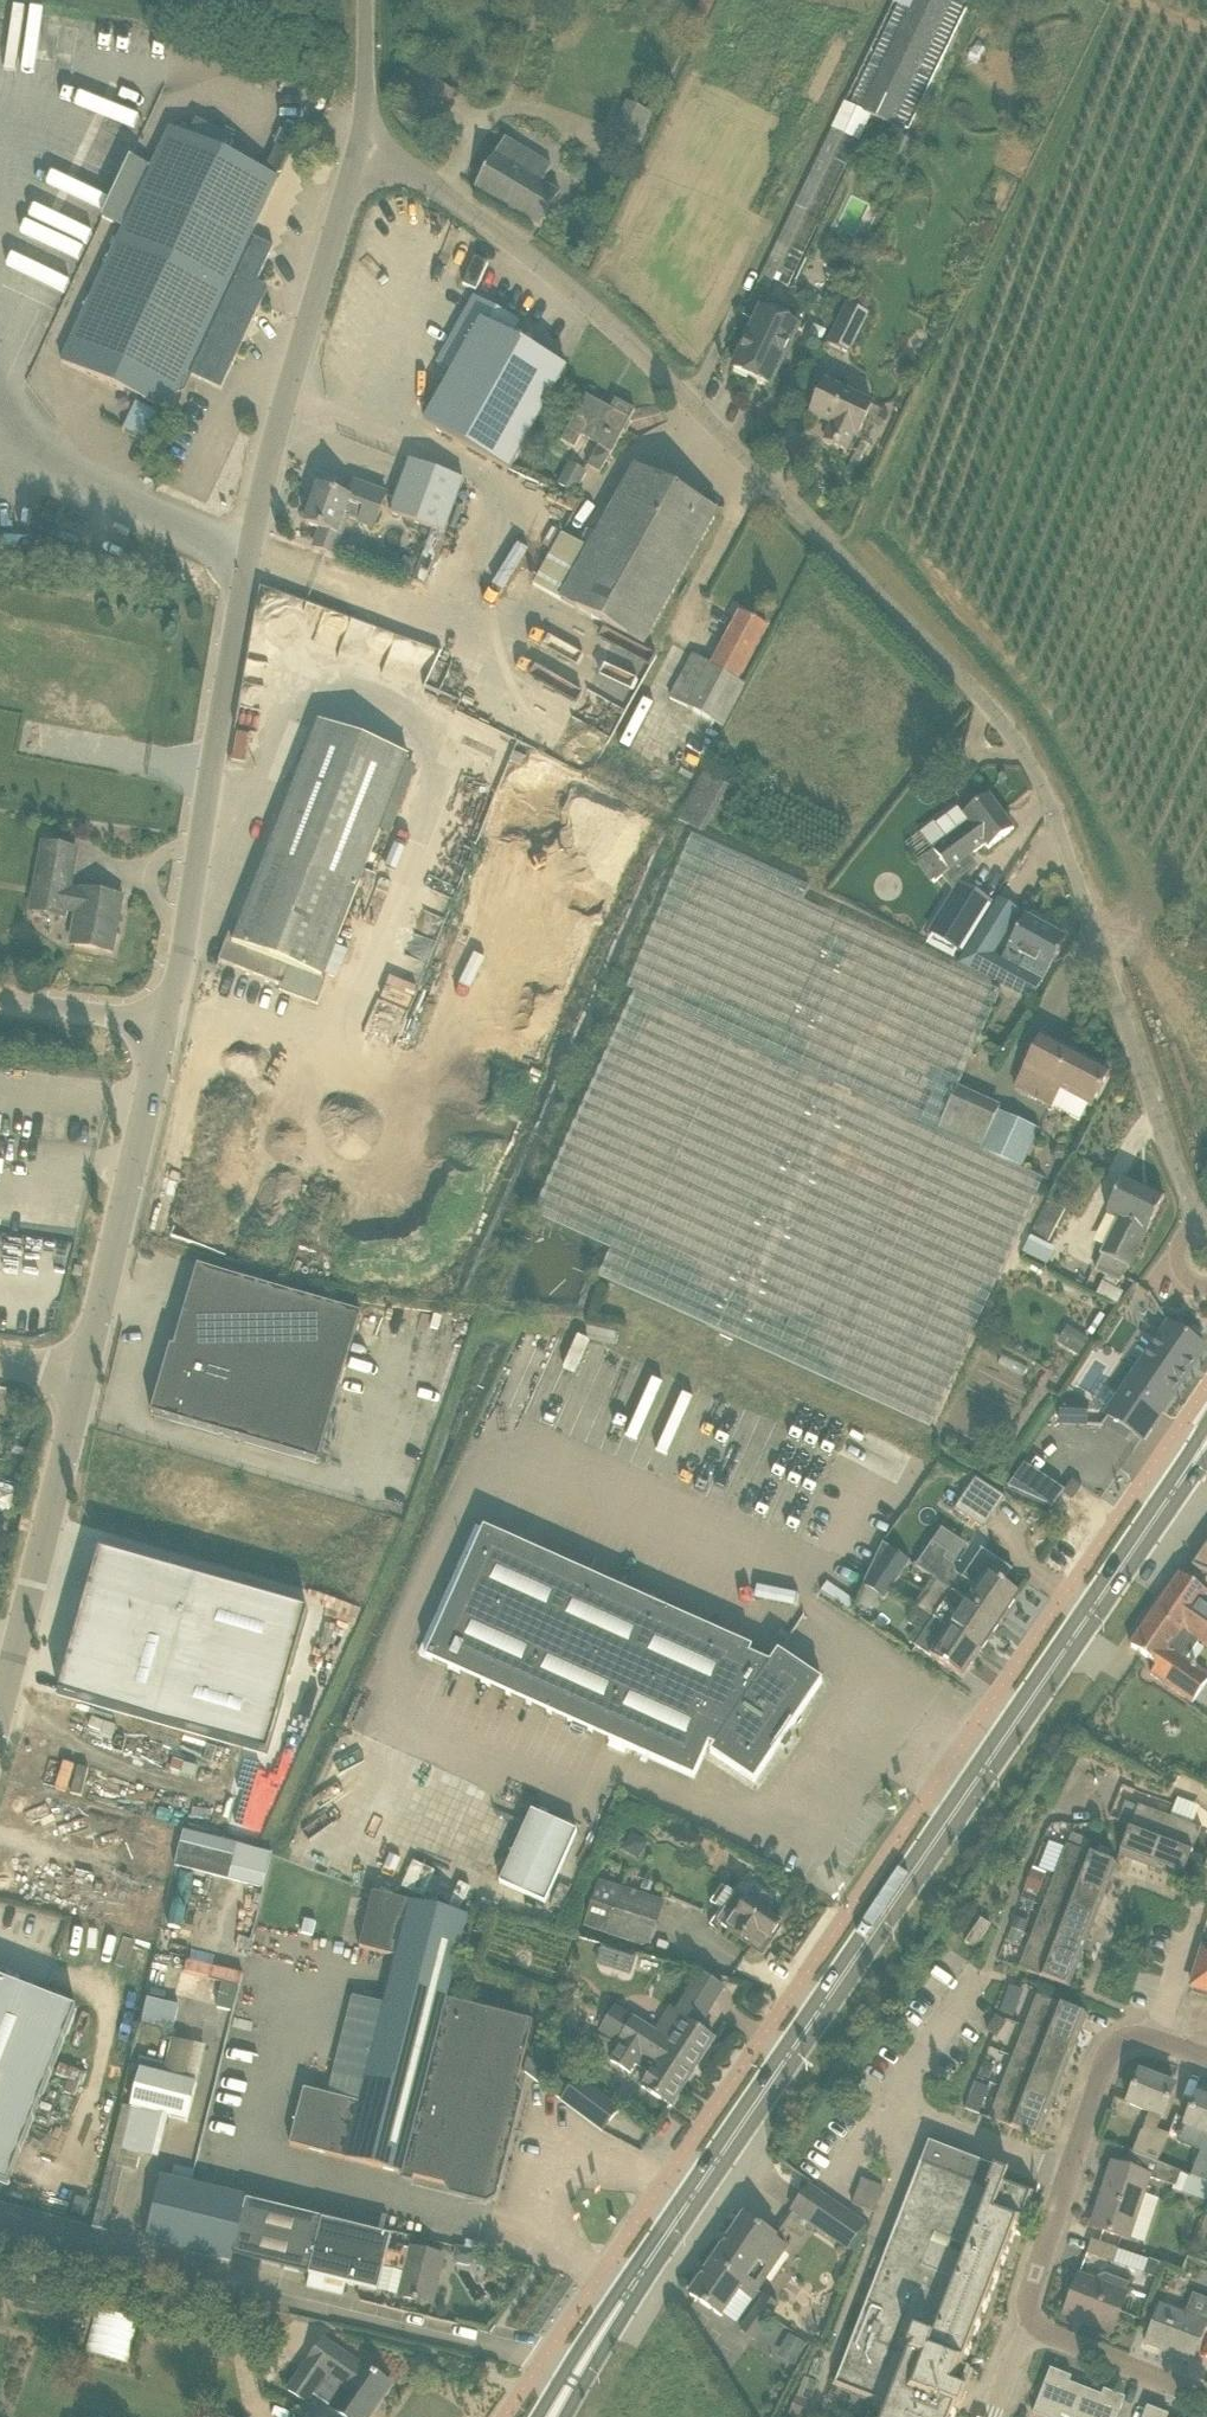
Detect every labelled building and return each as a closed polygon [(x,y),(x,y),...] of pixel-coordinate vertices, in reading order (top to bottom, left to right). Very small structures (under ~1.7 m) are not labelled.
[(844,104),(904,132),(968,0),(894,0),(844,104)] [(613,128),(638,139),(651,111),(627,100),(613,128)] [(762,301),(852,112),(843,107),(752,296),(762,301)] [(301,132),(286,125),(264,171),(279,178),(301,132)] [(62,362),(170,412),(188,374),(222,390),(262,303),(257,301),(263,289),(261,285),(257,284),(274,247),(252,236),(279,178),(264,171),(172,128),(162,149),(168,152),(159,171),(131,158),(103,219),(125,229),(95,294),(115,303),(111,312),(102,307),(75,366),(62,360),(62,362)] [(546,164),(505,140),(476,189),(541,228),(561,195),(536,181),(546,164)] [(105,210),(111,200),(68,178),(63,188),(105,210)] [(13,249),(71,277),(84,248),(26,220),(13,249)] [(0,280),(0,283),(55,308),(68,280),(11,255),(0,280)] [(520,323),(475,297),(437,364),(453,373),(434,408),(426,424),(510,471),(567,370),(511,339),(520,323)] [(771,387),(798,328),(804,315),(777,302),(771,315),(761,311),(734,369),(771,387)] [(847,303),(827,343),(850,355),(870,315),(847,303)] [(830,424),(823,440),(847,452),(855,436),(858,437),(873,406),(822,382),(807,414),(830,424)] [(602,404),(587,396),(562,441),(575,449),(582,437),(599,446),(588,467),(600,474),(612,453),(636,411),(616,400),(611,409),(608,408),(606,412),(599,409),(602,404)] [(162,415),(136,402),(123,429),(149,441),(162,415)] [(444,534),(464,481),(411,461),(391,515),(444,534)] [(558,485),(578,491),(585,467),(565,461),(558,485)] [(636,466),(561,601),(644,646),(719,512),(636,466)] [(344,517),(348,518),(375,528),(387,495),(362,485),(361,486),(359,485),(354,487),(354,489),(353,489),(349,499),(319,488),(306,524),(322,530),(315,548),(334,555),(342,536),(338,534),(344,517)] [(418,570),(408,559),(394,572),(404,582),(418,570)] [(740,612),(712,664),(711,666),(739,681),(768,627),(740,612)] [(711,666),(712,664),(694,655),(671,698),(723,726),(745,684),(739,681),(711,666)] [(234,944),(291,968),(323,979),(392,801),(302,766),(234,944)] [(935,849),(933,850),(919,862),(934,883),(949,872),(986,845),(988,849),(1014,830),(990,797),(964,816),(961,811),(955,811),(936,825),(947,840),(935,849)] [(939,1129),(959,1086),(1003,992),(804,902),(810,888),(693,835),(629,988),(637,992),(533,1216),(611,1250),(598,1278),(932,1430),(1045,1178),(1023,1168),(939,1129)] [(82,892),(68,890),(76,850),(45,844),(38,885),(55,889),(52,908),(78,913),(72,945),(113,952),(123,897),(83,890),(82,892)] [(993,954),(1019,912),(999,899),(959,963),(1032,1000),(1043,980),(1022,968),(1020,971),(1001,961),(1002,959),(993,954)] [(1008,948),(1002,959),(1001,961),(1020,971),(1022,968),(1043,980),(1057,955),(1059,957),(1060,954),(1058,953),(1066,939),(1025,916),(1008,948)] [(291,968),(234,944),(228,942),(229,940),(228,939),(219,962),(283,986),(281,992),(318,1005),(327,981),(323,979),(291,968)] [(1016,1088),(1052,1108),(1083,1125),(1110,1073),(1043,1037),(1016,1088)] [(1002,1106),(959,1086),(939,1129),(1023,1168),(1039,1132),(999,1113),(1002,1106)] [(1165,1198),(1124,1178),(1107,1213),(1119,1219),(1102,1254),(1130,1268),(1165,1198)] [(1048,1199),(1030,1236),(1049,1245),(1066,1208),(1048,1199)] [(365,1316),(198,1267),(175,1349),(171,1348),(170,1352),(173,1353),(156,1411),(153,1410),(152,1414),(318,1463),(365,1316)] [(1204,1348),(1170,1324),(1107,1416),(1142,1440),(1204,1348)] [(1056,1506),(1065,1482),(1021,1464),(1012,1488),(1056,1506)] [(976,1478),(955,1510),(985,1529),(1005,1498),(976,1478)] [(1073,1480),(1063,1494),(1073,1501),(1083,1487),(1073,1480)] [(713,1747),(710,1752),(755,1782),(823,1682),(778,1651),(770,1663),(751,1655),(753,1649),(484,1528),(426,1658),(636,1752),(695,1779),(710,1745),(713,1747)] [(873,1564),(898,1581),(910,1562),(883,1543),(873,1564)] [(1192,1566),(1206,1573),(1206,1544),(1192,1566)] [(1020,1595),(1003,1583),(1011,1571),(1012,1571),(1013,1570),(982,1549),(981,1550),(982,1551),(963,1578),(947,1568),(938,1582),(1000,1624),(1020,1595)] [(1180,1574),(1163,1598),(1192,1617),(1191,1619),(1206,1629),(1206,1628),(1206,1593),(1180,1574)] [(180,1625),(91,1599),(63,1696),(267,1754),(308,1612),(193,1579),(180,1625)] [(914,1606),(919,1609),(981,1651),(1000,1624),(938,1582),(933,1579),(914,1606)] [(1181,1695),(1192,1703),(1199,1694),(1206,1683),(1206,1678),(1179,1659),(1194,1638),(1206,1647),(1206,1628),(1206,1629),(1191,1619),(1192,1617),(1163,1598),(1130,1646),(1158,1666),(1152,1676),(1181,1695)] [(911,1643),(963,1679),(981,1651),(919,1609),(913,1618),(909,1623),(919,1630),(911,1643)] [(64,1762),(58,1788),(68,1790),(74,1764),(64,1762)] [(1172,1812),(1193,1820),(1199,1804),(1178,1796),(1172,1812)] [(1138,1805),(1121,1851),(1120,1855),(1151,1866),(1170,1817),(1138,1805)] [(578,1831),(531,1810),(499,1882),(546,1903),(578,1831)] [(1170,1817),(1151,1866),(1182,1878),(1201,1829),(1170,1817)] [(185,1831),(176,1868),(229,1880),(264,1889),(272,1853),(257,1849),(185,1831)] [(628,1831),(620,1848),(638,1857),(646,1840),(628,1831)] [(1068,1845),(1086,1852),(1090,1841),(1073,1834),(1068,1845)] [(1055,1876),(1104,1895),(1116,1864),(1086,1852),(1068,1845),(1067,1845),(1055,1876)] [(1033,1867),(1025,1889),(1038,1894),(1046,1872),(1033,1867)] [(1093,1925),(1097,1914),(1104,1895),(1055,1876),(1043,1906),(1093,1926),(1093,1925)] [(667,1901),(621,1886),(598,1878),(582,1926),(650,1949),(667,1901)] [(716,1905),(725,1911),(717,1923),(753,1947),(755,1943),(761,1947),(766,1938),(771,1941),(782,1924),(737,1894),(736,1895),(727,1889),(716,1905)] [(290,2145),(489,2196),(533,2022),(447,2000),(468,1917),(373,1893),(359,1948),(397,1957),(360,2103),(304,2089),(290,2145)] [(1080,1956),(1092,1926),(1093,1926),(1043,1906),(1031,1937),(1080,1956)] [(966,1942),(975,1948),(991,1925),(982,1918),(966,1942)] [(1020,1968),(1065,1986),(1069,1987),(1080,1956),(1031,1937),(1020,1968)] [(598,1965),(609,1969),(615,1952),(603,1948),(598,1965)] [(1192,1986),(1206,1991),(1206,1949),(1204,1948),(1192,1986)] [(240,1983),(243,1970),(184,1960),(181,1973),(240,1983)] [(9,2185),(77,2009),(0,1978),(0,2182),(9,2185)] [(1026,2026),(1074,2045),(1087,2014),(1038,1995),(1026,2026)] [(1019,2004),(1005,1999),(1000,2010),(1014,2016),(1019,2004)] [(146,2000),(140,2024),(172,2031),(177,2007),(146,2000)] [(602,2033),(618,2042),(626,2030),(693,2073),(714,2040),(684,2021),(671,2042),(618,2008),(610,2020),(608,2018),(602,2028),(604,2030),(602,2033)] [(1014,2057),(1063,2076),(1063,2075),(1067,2064),(1074,2045),(1026,2026),(1014,2057)] [(626,2030),(618,2042),(621,2045),(611,2061),(631,2073),(641,2057),(655,2067),(642,2087),(672,2106),(693,2073),(626,2030)] [(165,2069),(186,2075),(195,2043),(174,2037),(165,2069)] [(1062,2077),(1063,2076),(1014,2057),(1002,2088),(1051,2107),(1058,2088),(1062,2077)] [(140,2070),(131,2107),(120,2150),(159,2160),(172,2117),(186,2121),(196,2084),(140,2070)] [(1141,2130),(1133,2152),(1158,2162),(1169,2135),(1157,2130),(1162,2118),(1163,2118),(1175,2087),(1140,2073),(1128,2104),(1149,2113),(1143,2131),(1141,2130)] [(607,2133),(617,2120),(625,2109),(580,2076),(562,2101),(607,2133)] [(989,2119),(1035,2136),(1038,2138),(1051,2107),(1002,2088),(989,2119)] [(1197,2096),(1185,2127),(1188,2128),(1183,2142),(1201,2150),(1191,2175),(1206,2181),(1206,2099),(1197,2096)] [(962,2409),(968,2393),(965,2392),(971,2376),(959,2371),(1015,2227),(1018,2228),(1031,2194),(1003,2183),(1009,2170),(995,2165),(993,2170),(988,2169),(990,2164),(928,2140),(834,2385),(887,2406),(883,2416),(951,2416),(955,2407),(962,2409)] [(1092,2227),(1124,2238),(1127,2239),(1148,2177),(1175,2186),(1181,2171),(1158,2162),(1133,2152),(1130,2151),(1125,2167),(1113,2163),(1101,2199),(1103,2199),(1094,2227),(1092,2226),(1092,2227)] [(107,2164),(91,2227),(107,2231),(122,2168),(107,2164)] [(1206,2200),(1206,2183),(1182,2173),(1176,2188),(1206,2200)] [(235,2256),(247,2200),(190,2185),(161,2178),(145,2242),(233,2263),(235,2256)] [(875,2213),(884,2187),(863,2179),(853,2204),(875,2213)] [(809,2187),(796,2206),(795,2208),(850,2246),(864,2225),(848,2214),(809,2187)] [(310,2275),(323,2219),(323,2218),(247,2200),(235,2256),(310,2275)] [(759,2290),(766,2279),(787,2248),(774,2240),(776,2237),(744,2216),(715,2260),(759,2290)] [(378,2292),(384,2267),(388,2252),(392,2236),(323,2219),(310,2275),(378,2292)] [(1087,2254),(1109,2262),(1114,2263),(1119,2249),(1092,2240),(1087,2254)] [(433,2305),(444,2256),(411,2248),(409,2257),(388,2252),(384,2267),(405,2273),(399,2297),(433,2305)] [(1150,2259),(1145,2274),(1158,2278),(1163,2264),(1150,2259)] [(759,2290),(715,2260),(691,2295),(722,2316),(740,2290),(752,2299),(759,2290)] [(1069,2290),(1073,2291),(1064,2314),(1113,2333),(1129,2292),(1126,2291),(1129,2283),(1105,2274),(1098,2276),(1097,2282),(1079,2275),(1077,2278),(1073,2277),(1070,2278),(1067,2286),(1069,2290)] [(779,2304),(766,2295),(755,2310),(768,2319),(779,2304)] [(1146,2345),(1192,2363),(1205,2328),(1206,2323),(1206,2322),(1161,2305),(1146,2345)] [(96,2316),(89,2350),(124,2357),(131,2324),(119,2321),(96,2316)] [(789,2333),(777,2355),(794,2364),(806,2341),(789,2333)] [(289,2391),(307,2403),(313,2394),(333,2407),(332,2408),(345,2416),(370,2416),(391,2386),(361,2365),(324,2340),(289,2391)] [(1033,2414),(1041,2416),(1060,2416),(1061,2415),(1066,2416),(1075,2416),(1086,2389),(1070,2383),(1072,2377),(1051,2369),(1033,2414)] [(1086,2389),(1075,2416),(1118,2416),(1126,2398),(1104,2390),(1102,2396),(1086,2389)] [(810,2404),(796,2398),(790,2415),(795,2416),(805,2416),(810,2404)] [(1147,2406),(1143,2416),(1168,2416),(1169,2415),(1147,2406)]
